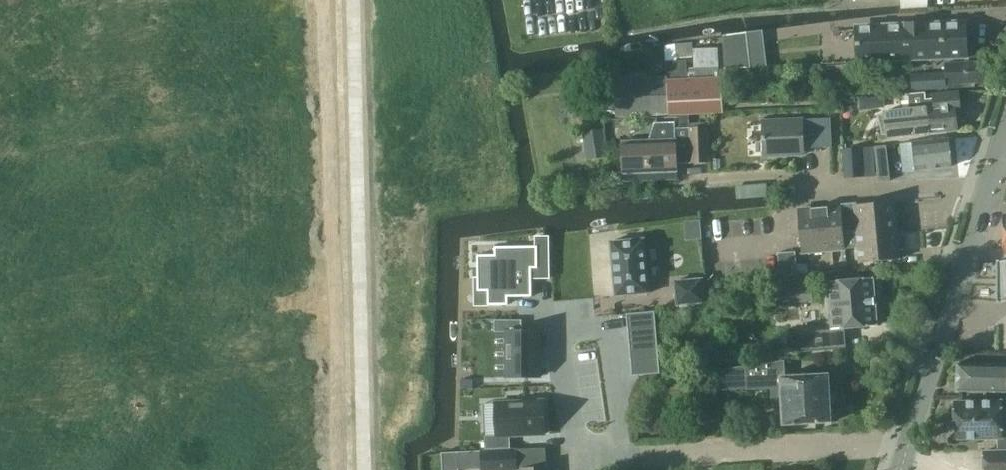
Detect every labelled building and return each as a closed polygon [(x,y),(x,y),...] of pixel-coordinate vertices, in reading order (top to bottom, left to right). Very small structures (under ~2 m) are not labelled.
[(906,28),(859,30),(861,63),(966,57),(965,23),(906,24),(906,28)] [(724,52),(750,51),(748,34),(723,36),(724,52)] [(693,42),(676,44),(677,57),(694,56),(693,42)] [(724,52),(725,69),(752,69),(750,51),(724,52)] [(666,61),(666,74),(667,113),(719,111),(718,72),(717,67),(687,68),(686,60),(666,61)] [(984,82),(982,62),(946,65),(947,73),(910,75),(911,91),(948,88),(974,86),(974,83),(984,82)] [(614,114),(667,113),(666,74),(613,76),(614,114)] [(886,115),(879,116),(883,132),(888,132),(888,137),(930,132),(926,98),(926,91),(908,93),(909,100),(910,109),(904,109),(885,112),(886,115)] [(933,97),(926,98),(930,132),(959,129),(956,109),(961,109),(959,91),(932,94),(933,97)] [(688,114),(679,115),(680,127),(689,127),(688,114)] [(831,117),(763,120),(764,155),(805,154),(804,147),(832,146),(831,117)] [(654,123),(650,136),(648,139),(622,141),(623,171),(623,174),(677,172),(677,164),(676,140),(691,139),(692,163),(708,162),(708,158),(706,126),(689,127),(680,127),(676,127),(676,122),(654,123)] [(582,132),(586,161),(608,157),(604,128),(582,132)] [(905,170),(952,165),(950,137),(902,142),(905,170)] [(865,177),(862,148),(844,150),(846,172),(846,177),(865,177)] [(888,154),(876,155),(878,176),(878,179),(878,181),(890,180),(890,178),(888,154)] [(894,200),(803,209),(798,210),(802,251),(859,245),(860,261),(899,258),(894,200)] [(700,220),(685,221),(686,240),(702,238),(700,220)] [(495,255),(478,255),(478,291),(488,291),(488,305),(508,305),(508,297),(532,296),(532,277),(530,277),(530,268),(538,268),(538,246),(549,246),(549,237),(537,237),(537,246),(495,247),(495,255)] [(644,238),(611,241),(616,295),(649,292),(644,238)] [(795,251),(778,253),(781,275),(797,274),(795,251)] [(997,264),(998,305),(1005,304),(1005,263),(998,264),(997,264)] [(832,329),(800,332),(802,349),(847,345),(845,326),(878,323),(874,277),(828,281),(832,329)] [(676,306),(704,304),(702,281),(674,283),(676,306)] [(782,286),(783,304),(814,302),(813,285),(782,286)] [(655,311),(627,314),(628,329),(656,327),(655,311)] [(523,319),(495,319),(495,332),(507,332),(507,377),(540,377),(540,331),(523,331),(523,319)] [(656,327),(628,329),(630,345),(658,342),(656,327)] [(658,342),(630,345),(631,360),(659,358),(658,342)] [(659,358),(631,360),(632,376),(660,373),(659,358)] [(828,374),(785,376),(785,362),(746,366),(721,368),(722,389),(739,389),(747,388),(747,390),(771,389),(771,396),(772,405),(782,405),(783,424),(831,421),(828,374)] [(956,392),(1005,393),(1005,365),(957,364),(956,392)] [(461,379),(460,388),(473,388),(473,380),(461,379)] [(496,403),(484,404),(486,449),(511,448),(510,435),(545,434),(544,400),(496,403)] [(984,448),(984,469),(1005,469),(1005,438),(998,438),(996,402),(954,403),(955,441),(998,439),(998,448),(984,448)] [(483,451),(483,461),(483,469),(515,469),(519,469),(518,449),(483,451)] [(442,453),(443,469),(459,469),(458,452),(442,453)]
